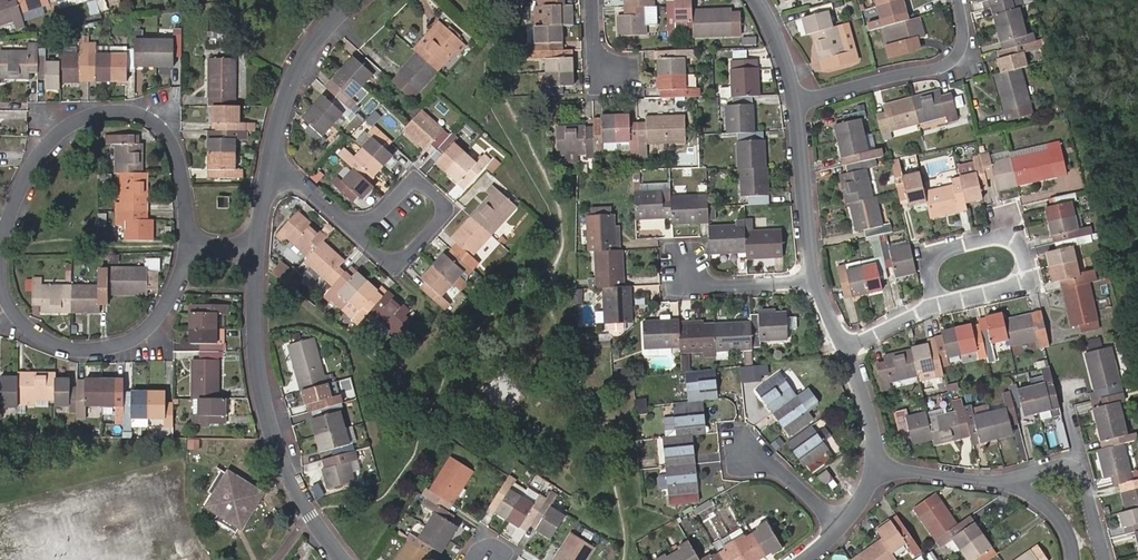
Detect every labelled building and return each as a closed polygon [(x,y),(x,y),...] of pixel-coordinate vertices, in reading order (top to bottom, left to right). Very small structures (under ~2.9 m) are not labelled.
[(19,12),(16,0),(11,0),(8,1),(7,0),(0,0),(0,23),(13,20),(16,30),(24,28),(19,12)] [(55,1),(55,0),(16,0),(19,12),(49,3),(51,9),(57,7),(55,1)] [(98,11),(107,8),(104,0),(95,0),(98,11)] [(561,24),(572,24),(570,4),(558,4),(557,0),(539,0),(539,5),(542,5),(543,25),(561,24)] [(692,21),(691,9),(691,0),(666,0),(667,32),(676,32),(676,21),(692,21)] [(831,25),(827,10),(832,8),(830,0),(829,0),(824,1),(809,5),(811,14),(802,17),(807,33),(811,31),(831,25)] [(876,4),(879,17),(867,21),(869,28),(879,26),(898,21),(896,13),(905,11),(902,0),(891,0),(876,4)] [(979,1),(981,0),(983,8),(991,6),(1016,0),(979,0),(979,1)] [(991,6),(997,27),(1023,20),(1019,7),(1024,5),(1023,0),(1016,0),(991,6)] [(534,25),(543,25),(542,5),(539,5),(534,5),(534,25)] [(653,5),(626,6),(626,14),(617,15),(618,34),(645,33),(645,13),(654,13),(653,5)] [(691,9),(692,21),(692,35),(740,33),(739,15),(731,16),(731,8),(691,9)] [(898,21),(879,26),(887,54),(919,45),(917,37),(923,36),(917,16),(898,21)] [(1023,20),(997,27),(1000,40),(1002,40),(1004,47),(1033,39),(1032,32),(1026,33),(1023,20)] [(443,24),(417,53),(436,70),(455,49),(459,51),(465,44),(443,24)] [(562,41),(561,24),(543,25),(534,25),(534,41),(526,41),(526,50),(532,50),(551,49),(551,41),(562,41)] [(831,25),(811,31),(822,67),(857,58),(855,51),(845,54),(837,24),(831,25)] [(209,32),(209,48),(224,48),(225,32),(209,32)] [(141,64),(156,64),(157,38),(142,38),(142,34),(135,33),(134,48),(134,55),(141,55),(141,64)] [(173,39),(157,38),(156,64),(171,64),(171,55),(181,55),(181,33),(173,33),(173,39)] [(1033,39),(1004,47),(997,49),(999,58),(998,58),(1001,71),(1019,67),(1026,65),(1022,51),(1035,48),(1033,39)] [(562,50),(562,41),(551,41),(551,49),(560,49),(561,49),(562,50)] [(37,72),(37,56),(38,42),(27,42),(27,51),(0,50),(0,76),(29,76),(29,73),(37,72)] [(87,44),(87,71),(87,78),(95,78),(95,80),(109,80),(109,54),(95,54),(95,42),(88,42),(87,44)] [(59,61),(59,81),(79,81),(79,71),(87,71),(87,44),(79,45),(79,54),(59,54),(59,61)] [(134,70),(134,55),(134,48),(126,48),(126,54),(109,54),(109,80),(126,80),(126,70),(134,70)] [(571,73),(571,57),(560,57),(560,49),(551,49),(532,50),(533,58),(544,58),(545,73),(571,73)] [(564,49),(562,50),(561,49),(560,49),(560,57),(571,57),(570,49),(564,49)] [(658,73),(684,72),(683,57),(695,57),(694,49),(693,49),(668,50),(657,50),(658,73)] [(409,98),(436,70),(417,53),(396,75),(402,80),(396,86),(409,98)] [(380,71),(370,60),(363,55),(358,61),(352,56),(341,68),(361,86),(371,74),(374,77),(380,71)] [(37,56),(37,72),(36,78),(44,78),(44,88),(59,87),(59,81),(59,61),(44,62),(44,56),(37,56)] [(212,105),(234,105),(234,57),(207,57),(207,96),(209,96),(209,105),(212,105)] [(731,96),(751,95),(757,95),(756,58),(729,59),(731,96)] [(1031,111),(1019,67),(1001,71),(994,73),(1005,111),(1012,109),(1014,116),(1031,111)] [(350,98),(361,86),(341,68),(330,80),(340,90),(335,95),(352,110),(357,105),(350,98)] [(684,72),(658,73),(658,89),(668,88),(668,96),(698,94),(698,87),(685,87),(684,72)] [(571,85),(571,73),(545,73),(545,86),(542,86),(542,94),(544,94),(564,93),(564,85),(571,85)] [(939,89),(910,97),(917,121),(953,111),(948,94),(940,96),(939,89)] [(352,110),(335,95),(330,101),(323,95),(313,106),(332,123),(342,113),(346,116),(352,110)] [(751,95),(731,96),(724,96),(725,107),(716,107),(717,133),(736,132),(754,131),(752,103),(751,103),(751,95)] [(884,110),(876,113),(881,130),(917,121),(910,97),(882,105),(884,110)] [(234,105),(212,105),(212,130),(248,130),(252,130),(252,123),(239,123),(238,105),(234,105)] [(321,135),(332,123),(313,106),(302,117),(309,124),(303,130),(320,145),(325,139),(321,135)] [(436,149),(448,135),(421,109),(405,126),(403,129),(425,148),(430,142),(436,149)] [(838,140),(863,134),(859,117),(864,116),(862,109),(842,114),(844,120),(834,123),(838,140)] [(628,113),(614,114),(615,141),(615,148),(629,147),(629,159),(638,159),(637,121),(628,121),(628,113)] [(601,125),(600,114),(592,115),(593,125),(601,125)] [(614,114),(600,114),(601,125),(593,125),(593,132),(594,150),(602,149),(601,141),(615,141),(614,114)] [(645,120),(637,121),(638,159),(638,160),(647,160),(646,142),(685,140),(684,114),(645,115),(645,120)] [(556,151),(594,150),(593,132),(585,132),(584,124),(555,125),(556,151)] [(372,136),(362,147),(382,164),(392,154),(385,148),(390,142),(373,127),(368,132),(372,136)] [(248,130),(212,130),(207,130),(208,153),(233,153),(233,138),(248,138),(248,130)] [(754,131),(736,132),(738,168),(739,168),(764,167),(763,139),(762,139),(762,131),(754,131)] [(452,132),(448,135),(436,149),(441,154),(435,161),(447,172),(464,152),(453,141),(457,137),(452,132)] [(863,134),(838,140),(842,156),(850,154),(852,161),(875,156),(881,155),(879,146),(873,147),(870,133),(863,134)] [(120,172),(141,173),(141,143),(133,143),(133,135),(104,134),(104,144),(115,144),(115,173),(120,172)] [(1010,157),(1015,183),(1053,175),(1051,167),(1059,166),(1054,142),(1046,143),(1047,149),(1010,157)] [(337,153),(352,168),(367,181),(382,164),(362,147),(353,158),(341,147),(337,153)] [(1006,150),(988,154),(990,161),(1008,157),(1006,150)] [(995,187),(1015,183),(1010,157),(1008,157),(990,161),(988,154),(987,151),(979,153),(979,154),(983,172),(991,171),(995,187)] [(475,163),(464,152),(447,172),(458,182),(463,176),(468,180),(489,158),(484,153),(475,163)] [(233,153),(208,153),(208,177),(239,177),(239,169),(233,169),(233,153)] [(986,186),(983,172),(979,154),(972,156),(975,170),(958,174),(960,182),(964,201),(981,197),(979,187),(986,186)] [(875,156),(852,161),(845,163),(847,172),(839,174),(845,202),(849,201),(872,196),(865,166),(876,163),(875,156)] [(925,200),(923,190),(919,171),(901,175),(897,156),(889,157),(897,190),(898,194),(905,193),(907,202),(907,203),(925,200)] [(766,166),(764,167),(739,168),(741,195),(748,195),(748,203),(767,202),(766,194),(767,194),(766,166)] [(1061,173),(1059,166),(1051,167),(1053,175),(1061,173)] [(372,186),(367,181),(352,168),(341,181),(337,178),(332,183),(349,198),(354,192),(358,196),(361,198),(372,186)] [(671,215),(670,196),(661,196),(661,189),(640,190),(639,169),(632,169),(634,218),(671,215)] [(141,173),(120,172),(120,202),(115,202),(115,210),(119,210),(144,210),(146,210),(145,173),(141,173)] [(463,186),(468,180),(463,176),(458,182),(463,186)] [(923,190),(925,200),(929,216),(958,209),(956,202),(964,201),(960,182),(923,190)] [(670,196),(671,215),(671,222),(707,221),(707,214),(707,205),(706,191),(697,191),(697,195),(670,196)] [(1048,220),(1073,214),(1071,201),(1075,200),(1073,191),(1052,196),(1054,204),(1045,206),(1048,220)] [(352,202),(358,196),(354,192),(349,198),(352,202)] [(490,195),(470,217),(489,234),(515,205),(501,193),(495,200),(490,195)] [(905,193),(898,194),(900,204),(907,202),(905,193)] [(872,196),(849,201),(856,230),(863,228),(865,236),(868,236),(870,235),(877,234),(885,232),(891,230),(889,222),(882,223),(875,195),(872,196)] [(216,196),(216,207),(228,207),(228,196),(216,196)] [(958,209),(965,208),(964,201),(956,202),(958,209)] [(124,239),(150,239),(151,218),(144,218),(144,210),(119,210),(115,210),(115,226),(124,226),(124,239)] [(307,256),(322,239),(325,236),(297,210),(274,234),(282,241),(286,237),(307,256)] [(105,214),(96,215),(96,227),(104,227),(105,214)] [(595,250),(614,249),(613,241),(615,241),(613,214),(610,214),(590,215),(586,215),(587,242),(594,242),(595,250)] [(1073,214),(1048,220),(1051,233),(1060,232),(1062,239),(1089,234),(1090,233),(1088,225),(1077,227),(1073,214)] [(465,262),(489,234),(470,217),(451,238),(456,243),(450,249),(455,253),(465,262)] [(708,225),(709,252),(745,250),(743,219),(734,219),(734,224),(708,225)] [(744,231),(745,250),(745,257),(782,255),(781,229),(744,231)] [(915,271),(909,244),(906,244),(889,248),(888,242),(885,232),(877,234),(884,266),(893,265),(895,275),(915,271)] [(870,235),(868,236),(873,256),(874,262),(861,265),(861,266),(867,291),(881,288),(879,279),(887,277),(884,266),(877,234),(870,235)] [(1089,234),(1062,239),(1055,241),(1057,248),(1047,251),(1050,265),(1075,259),(1072,246),(1090,241),(1089,234)] [(889,248),(906,244),(905,238),(888,242),(889,248)] [(344,260),(322,239),(307,256),(304,259),(310,265),(304,270),(314,279),(320,274),(332,285),(343,273),(345,271),(339,266),(344,260)] [(614,249),(595,250),(596,278),(602,278),(603,286),(622,285),(622,278),(623,277),(622,258),(622,248),(614,249)] [(471,268),(465,262),(455,253),(450,259),(443,253),(432,265),(451,283),(463,271),(467,274),(471,268)] [(860,259),(861,265),(874,262),(873,256),(860,259)] [(846,269),(861,266),(859,259),(844,263),(846,269)] [(1075,259),(1050,265),(1053,281),(1063,278),(1064,286),(1088,281),(1095,279),(1094,272),(1078,275),(1075,259)] [(147,267),(107,266),(107,293),(146,292),(146,286),(157,286),(158,270),(154,270),(154,262),(147,262),(147,267)] [(846,269),(844,263),(837,265),(844,296),(867,291),(861,266),(846,269)] [(271,272),(283,281),(291,273),(279,264),(271,272)] [(440,296),(451,283),(432,265),(421,277),(423,280),(418,286),(440,306),(445,301),(440,296)] [(98,285),(69,285),(69,311),(99,311),(99,304),(106,303),(107,293),(107,266),(98,267),(98,285)] [(348,277),(355,270),(350,266),(345,271),(343,273),(348,277)] [(330,301),(340,309),(366,280),(355,270),(348,277),(343,273),(332,285),(320,299),(326,304),(330,301)] [(40,310),(69,311),(69,285),(40,284),(40,276),(31,276),(31,304),(40,304),(40,310)] [(366,280),(340,309),(356,323),(368,310),(375,302),(370,297),(377,290),(366,280)] [(1098,327),(1088,281),(1064,286),(1062,287),(1071,326),(1078,324),(1080,332),(1098,327)] [(622,285),(603,286),(604,322),(609,322),(609,331),(613,334),(619,334),(623,330),(623,321),(631,321),(630,294),(629,294),(629,285),(622,285)] [(375,302),(368,310),(397,335),(409,321),(403,315),(408,309),(387,290),(375,302)] [(202,294),(202,304),(223,304),(224,294),(202,294)] [(199,312),(190,312),(189,311),(189,327),(222,327),(222,312),(228,311),(228,304),(223,304),(202,304),(199,304),(199,312)] [(750,313),(750,321),(751,342),(751,345),(760,345),(760,339),(787,338),(785,310),(758,311),(758,313),(750,313)] [(1002,318),(1000,312),(984,316),(986,326),(979,327),(980,331),(985,353),(987,362),(994,360),(990,342),(1007,338),(1002,318)] [(1046,340),(1041,318),(1033,319),(1031,312),(1002,318),(1007,338),(1008,344),(1038,338),(1038,342),(1046,340)] [(977,318),(979,327),(986,326),(984,316),(977,318)] [(670,340),(679,339),(678,325),(678,319),(670,320),(670,318),(642,319),(643,347),(671,346),(670,340)] [(741,320),(713,321),(714,350),(742,348),(742,342),(751,342),(750,321),(741,321),(741,320)] [(686,324),(678,325),(679,339),(679,352),(714,350),(713,321),(686,322),(686,324)] [(970,323),(953,327),(959,352),(975,348),(975,349),(977,355),(985,353),(980,331),(972,333),(970,323)] [(222,327),(189,327),(188,341),(199,342),(199,351),(217,350),(222,350),(222,327)] [(941,339),(935,341),(937,351),(940,363),(946,362),(945,356),(959,352),(953,327),(940,331),(941,339)] [(301,388),(325,382),(312,337),(289,343),(301,388)] [(927,341),(909,346),(910,347),(916,373),(933,369),(935,375),(942,373),(940,363),(937,351),(929,352),(927,341)] [(1103,396),(1121,392),(1109,345),(1084,352),(1094,390),(1100,388),(1103,396)] [(889,380),(916,373),(910,347),(882,355),(883,360),(875,362),(881,389),(890,387),(889,380)] [(975,349),(959,353),(961,359),(977,355),(975,349)] [(217,350),(199,351),(198,359),(191,358),(191,398),(197,398),(217,398),(217,350)] [(758,373),(767,372),(766,363),(752,364),(748,364),(750,379),(759,378),(758,373)] [(750,379),(748,364),(739,366),(741,380),(750,379)] [(1058,406),(1047,366),(1040,368),(1044,383),(1030,386),(1037,411),(1058,406)] [(684,371),(685,383),(686,389),(687,400),(717,397),(714,368),(684,371)] [(25,381),(17,381),(16,399),(53,398),(53,377),(54,373),(25,372),(25,381)] [(16,376),(17,381),(25,381),(25,372),(17,372),(16,376)] [(771,412),(795,395),(778,372),(755,389),(771,412)] [(17,381),(16,376),(0,376),(0,417),(1,417),(2,407),(16,408),(16,399),(17,381)] [(68,377),(53,377),(53,398),(53,403),(68,404),(68,411),(76,411),(76,389),(68,388),(68,377)] [(84,378),(83,379),(83,389),(76,389),(76,411),(83,411),(83,404),(99,404),(100,378),(84,378)] [(115,379),(100,378),(99,404),(113,404),(113,409),(113,420),(113,422),(122,422),(123,390),(123,389),(115,389),(115,379)] [(334,379),(325,382),(301,388),(305,403),(306,403),(314,401),(315,408),(340,401),(334,379)] [(1015,384),(1007,385),(1008,389),(1013,407),(1020,405),(1023,415),(1037,411),(1030,386),(1016,389),(1015,384)] [(1016,421),(1013,407),(1008,389),(1002,391),(1005,407),(989,412),(995,437),(1011,432),(1009,423),(1016,421)] [(147,390),(123,390),(122,422),(123,431),(131,432),(131,416),(147,416),(147,390)] [(163,391),(147,390),(147,416),(164,417),(164,423),(172,423),(172,402),(163,401),(163,391)] [(1121,392),(1103,396),(1099,397),(1101,405),(1092,407),(1096,424),(1121,417),(1118,401),(1122,400),(1121,392)] [(795,395),(771,412),(789,435),(812,419),(795,395)] [(1090,399),(1092,407),(1101,405),(1099,397),(1090,399)] [(217,398),(197,398),(197,414),(193,414),(193,422),(214,422),(215,415),(224,415),(223,399),(217,398)] [(963,406),(961,398),(951,400),(954,411),(926,418),(931,437),(933,443),(961,436),(959,428),(968,426),(963,406)] [(314,401),(306,403),(308,410),(311,409),(315,408),(314,401)] [(342,409),(340,401),(315,408),(311,409),(313,417),(311,418),(315,434),(344,426),(339,410),(342,409)] [(676,435),(690,433),(705,432),(701,403),(672,406),(673,415),(676,435)] [(649,404),(637,406),(637,413),(650,412),(649,404)] [(970,404),(963,406),(968,426),(969,433),(977,431),(979,440),(995,437),(989,412),(972,415),(970,404)] [(113,420),(113,409),(102,409),(102,420),(113,420)] [(926,418),(925,411),(906,416),(905,412),(896,414),(902,437),(910,436),(912,442),(931,437),(926,418)] [(665,436),(676,435),(673,415),(663,416),(665,436)] [(1121,417),(1096,424),(1100,440),(1109,437),(1112,445),(1122,442),(1133,440),(1130,433),(1126,433),(1121,417)] [(822,441),(815,432),(810,424),(786,442),(803,465),(805,464),(811,471),(830,458),(824,451),(827,448),(822,441)] [(349,443),(344,426),(315,434),(320,451),(321,451),(324,458),(353,449),(351,442),(349,443)] [(815,432),(822,441),(830,435),(823,426),(815,432)] [(969,433),(968,426),(959,428),(961,436),(970,434),(969,433)] [(977,431),(969,433),(970,434),(972,442),(979,440),(977,431)] [(690,433),(676,435),(665,436),(661,436),(662,447),(665,465),(694,462),(690,433)] [(1112,445),(1097,449),(1104,477),(1111,476),(1113,484),(1118,483),(1131,480),(1137,478),(1137,468),(1130,471),(1122,442),(1112,445)] [(357,462),(353,449),(324,458),(320,460),(322,467),(320,468),(326,487),(353,480),(352,473),(349,464),(357,462)] [(427,496),(441,505),(445,499),(451,503),(472,469),(450,455),(425,495),(427,496)] [(359,471),(357,462),(349,464),(352,473),(359,471)] [(694,462),(665,465),(666,474),(667,487),(668,494),(697,490),(694,462)] [(218,514),(215,519),(236,532),(261,494),(221,469),(208,491),(213,495),(207,506),(218,514)] [(816,475),(823,484),(831,478),(825,469),(816,475)] [(667,487),(666,474),(659,474),(657,477),(658,485),(660,487),(667,487)] [(1131,480),(1134,487),(1121,490),(1125,510),(1137,507),(1137,478),(1131,480)] [(505,479),(492,498),(499,503),(495,511),(506,518),(520,496),(509,489),(512,484),(505,479)] [(1134,487),(1131,480),(1118,483),(1121,490),(1134,487)] [(549,490),(545,498),(541,503),(533,516),(540,520),(535,529),(549,538),(564,515),(549,506),(556,495),(549,490)] [(535,499),(541,503),(545,498),(538,494),(535,499)] [(441,505),(427,496),(422,503),(434,512),(426,524),(448,538),(456,525),(448,520),(452,513),(441,505)] [(541,503),(535,499),(533,503),(520,496),(506,518),(519,525),(523,518),(529,522),(533,516),(541,503)] [(942,534),(956,524),(939,500),(932,504),(928,497),(913,508),(935,539),(942,534)] [(488,506),(495,511),(499,503),(492,498),(488,506)] [(1125,510),(1118,512),(1122,526),(1132,523),(1134,531),(1137,530),(1137,507),(1125,510)] [(757,529),(750,533),(762,555),(770,550),(771,552),(781,546),(765,520),(755,526),(757,529)] [(914,556),(920,551),(919,550),(902,525),(896,529),(890,521),(876,530),(881,537),(891,552),(904,542),(914,556)] [(956,524),(942,534),(946,540),(951,536),(959,548),(982,533),(973,522),(964,528),(960,522),(956,524)] [(1132,523),(1122,526),(1124,533),(1134,531),(1132,523)] [(448,538),(426,524),(418,537),(412,534),(408,541),(427,552),(431,546),(439,551),(448,538)] [(732,540),(744,559),(757,559),(756,559),(762,555),(750,533),(743,537),(738,529),(728,534),(732,540)] [(592,546),(570,532),(552,559),(583,559),(592,546)] [(959,548),(967,559),(983,559),(979,555),(991,547),(982,533),(959,548)] [(951,536),(946,540),(954,552),(957,550),(959,548),(951,536)] [(891,552),(881,537),(850,559),(896,559),(891,552)] [(687,539),(678,545),(679,548),(671,552),(676,559),(699,559),(687,539)] [(408,541),(407,540),(395,559),(426,559),(429,554),(427,552),(408,541)] [(717,552),(722,559),(744,559),(732,540),(723,546),(724,548),(717,552)] [(1014,559),(1043,559),(1047,557),(1038,543),(1014,559)] [(671,552),(665,555),(664,552),(654,559),(676,559),(671,552)] [(699,559),(722,559),(717,552),(710,556),(709,554),(699,559)]
